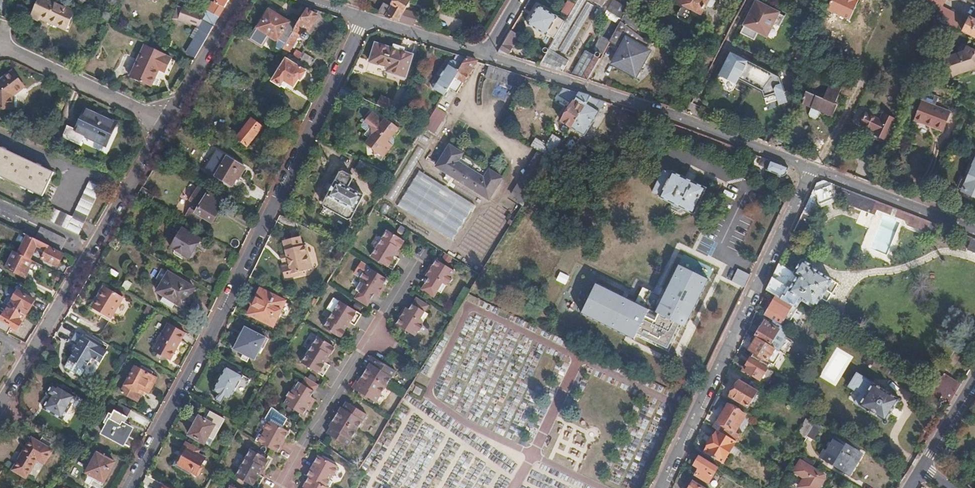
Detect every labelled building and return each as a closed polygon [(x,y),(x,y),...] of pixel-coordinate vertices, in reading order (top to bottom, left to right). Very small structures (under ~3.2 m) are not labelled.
[(29,15),(38,19),(40,16),(67,29),(75,12),(50,0),(36,0),(29,15)] [(195,57),(219,17),(210,12),(208,10),(183,0),(177,0),(172,11),(181,14),(180,17),(189,21),(199,25),(198,27),(200,29),(187,52),(195,57)] [(394,4),(395,4),(388,16),(400,20),(401,20),(407,10),(412,0),(396,0),(394,4)] [(552,48),(558,52),(589,0),(580,0),(552,48)] [(617,0),(616,0),(608,13),(621,20),(625,13),(623,12),(627,6),(617,0)] [(686,3),(680,14),(681,17),(689,21),(692,20),(698,9),(703,12),(707,4),(711,6),(715,6),(717,1),(717,0),(682,0),(686,3)] [(917,9),(922,11),(927,2),(923,0),(921,0),(917,9)] [(935,18),(945,0),(928,0),(927,2),(922,11),(935,18)] [(597,6),(591,2),(561,51),(563,53),(564,51),(569,54),(597,6)] [(210,12),(219,17),(224,8),(215,3),(210,12)] [(319,10),(307,7),(298,21),(290,34),(282,48),(286,51),(297,34),(304,38),(306,38),(308,37),(308,34),(312,33),(314,29),(314,27),(313,25),(313,23),(317,17),(316,16),(315,16),(319,10)] [(290,34),(298,21),(292,17),(289,21),(270,9),(259,27),(279,40),(285,31),(290,34)] [(407,10),(401,20),(416,25),(419,14),(407,10)] [(181,14),(172,11),(170,16),(188,24),(189,21),(180,17),(181,14)] [(627,13),(612,41),(628,50),(626,53),(623,51),(616,63),(637,75),(638,72),(644,67),(647,64),(648,60),(653,51),(650,48),(653,43),(640,32),(643,26),(627,13)] [(760,28),(736,18),(731,28),(755,38),(760,28)] [(965,33),(964,33),(974,39),(974,21),(972,19),(965,33)] [(522,35),(514,30),(502,51),(511,54),(522,35)] [(282,48),(290,34),(285,31),(279,40),(276,46),(281,49),(282,48)] [(597,50),(599,51),(605,54),(612,41),(604,37),(597,50)] [(143,46),(129,76),(150,86),(161,64),(168,67),(172,59),(165,55),(166,53),(145,43),(143,46)] [(375,43),(369,61),(387,67),(386,71),(405,76),(412,54),(402,51),(402,50),(398,49),(398,50),(375,43)] [(964,44),(962,48),(959,49),(960,54),(947,58),(954,77),(961,75),(964,75),(970,73),(971,71),(974,70),(974,50),(964,44)] [(292,47),(289,52),(310,66),(315,58),(296,46),(294,48),(292,47)] [(558,52),(552,48),(542,64),(556,68),(565,71),(572,60),(558,52)] [(585,50),(574,73),(591,81),(603,58),(585,50)] [(799,51),(795,50),(794,54),(798,56),(797,57),(798,58),(802,59),(803,58),(807,60),(809,56),(805,54),(805,52),(801,51),(799,51)] [(466,57),(462,56),(458,62),(451,59),(433,88),(443,94),(447,88),(466,57)] [(740,56),(733,73),(775,91),(783,75),(740,56)] [(466,57),(447,88),(456,93),(472,67),(476,60),(466,57)] [(273,80),(273,82),(280,86),(284,81),(293,86),(298,79),(300,80),(306,71),(286,59),(273,80)] [(488,64),(486,72),(492,75),(497,67),(488,64)] [(497,67),(492,75),(518,83),(521,74),(497,67)] [(0,80),(0,106),(13,107),(12,92),(23,84),(13,70),(0,80)] [(926,75),(922,84),(930,88),(934,80),(926,75)] [(939,93),(943,84),(934,80),(930,88),(939,93)] [(842,89),(831,84),(827,94),(821,97),(816,94),(814,89),(807,93),(804,100),(805,101),(803,105),(811,109),(810,111),(812,115),(817,117),(819,117),(820,116),(822,112),(825,114),(825,120),(830,121),(837,105),(835,104),(842,89)] [(591,96),(571,90),(569,97),(576,99),(575,100),(574,101),(562,121),(572,127),(591,96)] [(591,96),(572,127),(584,135),(605,101),(591,96)] [(915,120),(930,126),(930,124),(943,130),(950,114),(923,102),(915,120)] [(402,105),(399,116),(405,119),(409,107),(402,105)] [(435,106),(423,127),(428,131),(442,110),(435,106)] [(88,110),(77,131),(105,144),(115,123),(88,110)] [(371,111),(363,121),(369,127),(365,131),(363,134),(369,136),(364,142),(373,146),(374,153),(378,153),(383,157),(393,145),(388,141),(399,127),(385,117),(382,120),(371,111)] [(503,126),(513,132),(520,119),(510,114),(503,126)] [(881,121),(866,115),(861,124),(876,131),(874,134),(887,140),(897,120),(884,114),(881,121)] [(251,118),(237,136),(248,145),(262,127),(251,118)] [(369,127),(363,121),(360,126),(365,131),(369,127)] [(544,155),(552,159),(564,140),(556,135),(544,155)] [(773,136),(770,144),(778,146),(781,139),(773,136)] [(537,137),(531,147),(536,150),(542,140),(537,137)] [(789,143),(781,139),(778,146),(785,150),(789,143)] [(43,196),(54,172),(0,146),(0,176),(43,196)] [(452,176),(463,183),(474,164),(463,158),(462,159),(459,157),(461,153),(449,146),(436,166),(446,173),(452,176)] [(215,153),(209,164),(207,169),(238,189),(242,181),(238,178),(245,167),(218,150),(215,153)] [(788,165),(761,155),(759,163),(766,166),(766,168),(782,175),(785,173),(788,165)] [(373,165),(359,159),(355,168),(368,174),(373,165)] [(474,164),(463,183),(488,198),(501,178),(488,170),(485,174),(483,172),(484,171),(474,164)] [(959,187),(974,195),(974,167),(974,170),(969,181),(963,178),(959,187)] [(339,171),(322,201),(323,206),(346,218),(351,217),(363,194),(348,186),(352,178),(351,174),(344,170),(339,171)] [(691,180),(687,178),(673,171),(671,174),(664,170),(653,192),(660,195),(659,197),(671,202),(672,206),(678,209),(682,208),(693,213),(706,187),(691,180)] [(419,172),(399,208),(455,240),(476,204),(419,172)] [(813,188),(814,189),(832,183),(830,182),(824,180),(816,182),(813,188)] [(49,205),(43,218),(78,234),(102,187),(90,181),(72,216),(49,205)] [(832,183),(814,189),(819,202),(836,196),(832,183)] [(142,186),(138,193),(150,201),(154,193),(142,186)] [(197,212),(193,210),(191,208),(187,215),(199,223),(203,216),(212,221),(223,202),(197,186),(189,199),(197,204),(200,206),(197,212)] [(35,239),(48,246),(59,251),(66,239),(41,227),(35,239)] [(182,227),(171,246),(189,257),(200,239),(182,227)] [(393,255),(395,251),(398,247),(399,247),(403,241),(401,240),(402,239),(387,230),(381,238),(371,256),(392,269),(398,258),(396,256),(393,255)] [(35,239),(26,235),(17,253),(31,260),(37,248),(46,252),(42,259),(58,267),(64,255),(48,248),(48,246),(35,239)] [(288,264),(281,266),(284,279),(303,274),(302,270),(312,268),(306,244),(301,245),(299,236),(282,240),(288,264)] [(31,260),(17,253),(15,252),(6,267),(25,277),(26,275),(24,273),(26,269),(27,269),(32,260),(31,260)] [(737,279),(746,284),(757,261),(747,257),(737,279)] [(433,265),(427,276),(429,277),(422,288),(434,295),(438,289),(442,282),(446,285),(448,282),(450,281),(453,276),(453,274),(455,270),(437,259),(433,265)] [(792,305),(796,307),(801,299),(815,308),(821,298),(822,298),(828,290),(826,289),(833,279),(813,267),(814,266),(801,259),(793,273),(797,276),(790,287),(772,276),(766,289),(777,295),(792,305)] [(598,281),(583,311),(629,333),(631,330),(638,333),(671,349),(684,322),(687,315),(691,317),(710,276),(680,261),(664,294),(645,284),(637,300),(598,281)] [(424,275),(427,276),(433,265),(431,264),(424,275)] [(363,283),(359,291),(355,296),(366,303),(373,293),(376,294),(382,284),(386,277),(368,267),(366,270),(363,271),(361,276),(361,279),(360,281),(363,283)] [(558,281),(567,285),(571,276),(561,272),(558,281)] [(168,273),(157,291),(183,307),(194,289),(168,273)] [(355,288),(359,291),(363,283),(360,281),(355,288)] [(442,282),(438,289),(442,292),(446,285),(442,282)] [(382,284),(376,294),(378,296),(384,285),(382,284)] [(2,303),(7,306),(25,315),(36,295),(20,286),(17,291),(10,288),(6,289),(3,294),(6,296),(2,303)] [(99,303),(94,309),(110,319),(123,298),(104,286),(95,300),(99,303)] [(261,290),(248,314),(272,326),(285,302),(261,290)] [(770,318),(780,324),(785,316),(789,319),(797,308),(796,307),(792,305),(777,295),(764,314),(770,318)] [(407,306),(401,317),(397,323),(414,334),(417,330),(420,329),(423,324),(422,323),(423,321),(419,318),(424,310),(428,304),(416,298),(410,308),(407,306)] [(344,328),(345,325),(348,321),(351,322),(354,324),(360,313),(339,301),(323,326),(338,336),(340,334),(341,334),(344,330),(344,328)] [(398,315),(401,317),(407,306),(405,305),(398,315)] [(7,306),(0,319),(0,320),(17,330),(25,315),(7,306)] [(419,318),(423,321),(428,313),(424,310),(419,318)] [(769,344),(775,348),(782,352),(785,353),(792,341),(784,336),(788,329),(780,324),(770,318),(767,322),(765,321),(757,334),(770,343),(769,344)] [(67,339),(72,330),(61,323),(55,333),(67,339)] [(168,323),(153,351),(169,359),(184,332),(168,323)] [(245,327),(233,349),(254,360),(265,338),(245,327)] [(53,336),(75,349),(78,343),(72,339),(76,332),(72,330),(67,339),(55,333),(53,336)] [(78,343),(75,349),(65,366),(80,376),(91,358),(99,362),(105,350),(76,332),(72,339),(78,343)] [(329,365),(325,363),(323,361),(326,357),(328,353),(330,353),(333,348),(331,347),(333,345),(317,335),(301,362),(322,375),(329,365)] [(760,362),(767,367),(770,363),(768,361),(775,348),(769,344),(755,335),(747,348),(753,352),(751,357),(760,362)] [(768,361),(770,363),(774,365),(777,361),(782,352),(775,348),(768,361)] [(883,360),(872,353),(869,359),(879,366),(883,360)] [(371,364),(375,358),(371,356),(364,366),(367,368),(370,363),(371,364)] [(751,357),(750,358),(756,362),(767,368),(767,367),(760,362),(751,357)] [(360,383),(356,389),(375,401),(394,370),(375,358),(371,364),(370,363),(367,368),(361,377),(358,382),(360,383)] [(756,362),(750,358),(743,370),(760,380),(767,368),(756,362)] [(902,372),(887,362),(883,369),(902,380),(906,374),(902,372)] [(226,366),(213,390),(230,399),(242,375),(226,366)] [(135,367),(122,391),(122,392),(139,400),(144,390),(149,393),(157,378),(156,378),(135,367)] [(857,372),(848,386),(860,393),(854,402),(885,421),(899,398),(857,372)] [(351,387),(356,389),(360,383),(358,382),(361,377),(359,375),(351,387)] [(294,389),(291,389),(289,390),(286,395),(286,397),(284,402),(302,413),(306,407),(308,408),(315,397),(309,394),(316,384),(305,377),(301,382),(296,390),(294,389)] [(759,385),(745,377),(742,382),(739,380),(730,396),(747,406),(747,405),(751,407),(760,392),(756,391),(759,385)] [(297,380),(291,389),(294,389),(296,390),(301,382),(297,380)] [(49,395),(42,407),(61,419),(76,395),(56,383),(55,384),(51,382),(45,393),(49,395)] [(941,395),(928,387),(922,397),(935,405),(941,395)] [(342,407),(346,402),(342,399),(335,410),(337,412),(341,406),(342,407)] [(365,413),(346,402),(342,407),(341,406),(337,412),(332,420),(328,426),(330,427),(326,432),(346,444),(365,413)] [(714,427),(718,430),(735,440),(739,433),(732,429),(742,412),(728,404),(714,427)] [(199,416),(189,435),(204,443),(207,438),(212,440),(223,419),(207,411),(203,418),(199,416)] [(113,412),(103,432),(123,444),(132,428),(124,424),(126,420),(121,418),(121,416),(113,412)] [(732,429),(739,433),(747,422),(745,414),(742,412),(732,429)] [(323,430),(326,432),(330,427),(328,426),(332,420),(330,419),(323,430)] [(816,420),(808,433),(816,438),(824,424),(816,420)] [(258,433),(255,440),(276,452),(287,431),(269,421),(268,423),(265,423),(263,428),(264,430),(261,435),(258,433)] [(735,440),(718,430),(705,452),(723,463),(737,441),(735,440)] [(56,439),(43,431),(37,440),(30,437),(12,468),(24,476),(36,457),(43,461),(50,448),(56,439)] [(92,436),(84,432),(81,437),(89,441),(92,436)] [(824,450),(820,455),(851,474),(863,455),(835,438),(827,452),(824,450)] [(184,454),(178,464),(197,475),(201,467),(199,466),(204,457),(196,453),(198,450),(185,443),(180,452),(184,454)] [(262,477),(260,476),(257,474),(260,469),(262,465),(264,466),(268,459),(265,458),(266,457),(250,448),(234,475),(257,487),(262,477)] [(97,452),(86,471),(103,481),(114,462),(97,452)] [(331,487),(329,486),(333,479),(330,477),(333,473),(336,473),(338,468),(337,465),(337,464),(319,454),(308,472),(310,474),(307,479),(305,482),(303,484),(305,486),(304,487),(331,487)] [(719,466),(700,455),(694,465),(696,466),(692,472),(709,482),(719,466)] [(793,471),(804,477),(798,486),(801,487),(818,487),(823,479),(821,478),(822,475),(800,461),(793,471)]
